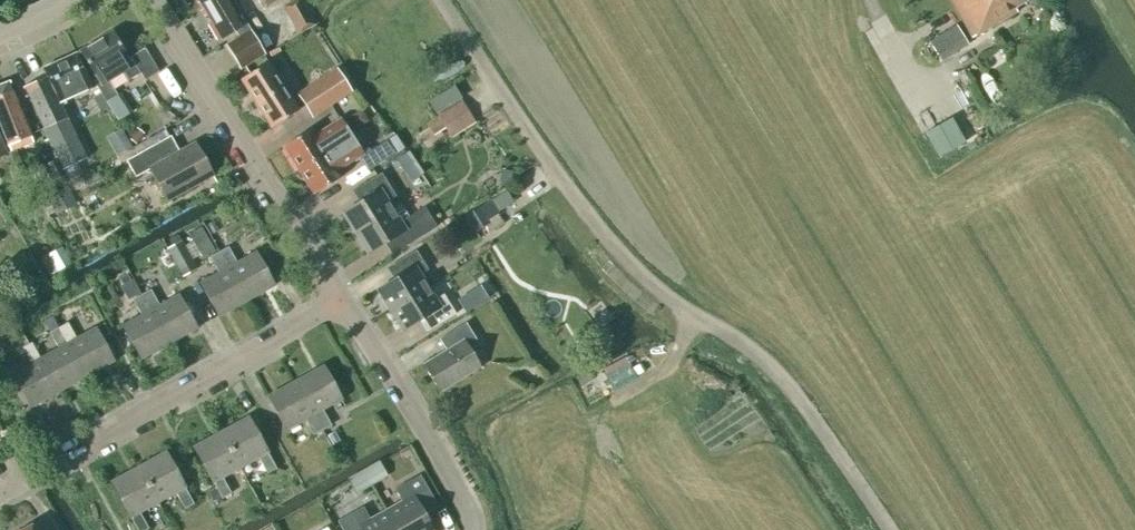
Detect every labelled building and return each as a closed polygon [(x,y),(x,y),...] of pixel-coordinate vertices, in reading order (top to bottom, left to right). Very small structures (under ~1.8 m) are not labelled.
[(203,6),(202,6),(221,40),(235,31),(239,37),(225,46),(240,70),(265,54),(231,0),(200,0),(203,6)] [(280,0),(261,0),(265,8),(280,0)] [(316,25),(302,0),(292,0),(282,6),(298,35),(316,25)] [(1017,12),(1015,8),(1029,0),(950,0),(972,38),(1017,12)] [(940,62),(968,45),(955,24),(927,41),(940,62)] [(129,61),(112,33),(79,53),(95,81),(94,82),(106,103),(107,102),(117,96),(108,81),(123,73),(128,81),(140,74),(144,81),(158,74),(145,51),(129,61)] [(63,170),(85,159),(61,105),(67,102),(66,100),(91,88),(76,54),(42,70),(46,77),(23,88),(63,170)] [(268,63),(240,81),(271,129),(298,111),(268,63)] [(310,117),(350,92),(335,68),(296,94),(310,117)] [(10,152),(32,143),(9,83),(0,86),(0,127),(10,152)] [(454,86),(428,102),(437,116),(458,103),(461,101),(460,99),(462,98),(454,86)] [(116,120),(117,122),(129,115),(117,96),(107,102),(106,103),(116,120)] [(450,138),(475,122),(461,101),(458,103),(437,116),(437,118),(426,125),(434,137),(445,130),(450,138)] [(349,118),(356,130),(368,122),(361,110),(349,118)] [(298,172),(326,154),(340,145),(352,138),(342,123),(316,139),(310,130),(283,148),(298,172)] [(136,128),(128,139),(136,145),(144,134),(136,128)] [(167,137),(163,130),(132,147),(137,156),(126,162),(135,178),(150,171),(167,202),(213,176),(195,144),(178,153),(169,136),(167,137)] [(326,154),(298,172),(313,196),(341,178),(336,171),(363,154),(352,138),(340,145),(326,154)] [(372,169),(395,155),(387,141),(364,155),(372,169)] [(56,160),(46,165),(57,187),(67,183),(56,160)] [(42,164),(29,171),(42,196),(54,189),(42,164)] [(354,234),(392,210),(385,198),(393,193),(380,173),(357,188),(364,199),(342,213),(354,234)] [(55,215),(77,203),(67,186),(46,198),(55,215)] [(506,191),(496,197),(503,209),(513,203),(507,193),(506,191)] [(474,233),(489,223),(487,220),(499,213),(491,199),(464,216),(474,233)] [(392,210),(354,234),(367,255),(390,240),(397,251),(420,237),(408,218),(400,205),(392,210)] [(201,227),(188,234),(201,259),(214,251),(201,227)] [(182,278),(196,269),(180,241),(166,250),(182,278)] [(61,247),(40,259),(49,276),(70,264),(61,247)] [(220,252),(247,301),(274,286),(256,253),(237,263),(228,248),(220,252)] [(390,311),(428,287),(421,275),(428,270),(416,251),(392,265),(399,277),(377,291),(390,311)] [(218,317),(247,301),(220,252),(210,258),(219,273),(200,284),(218,317)] [(141,293),(133,280),(119,287),(127,301),(141,293)] [(428,287),(390,311),(402,332),(425,318),(432,329),(463,309),(451,289),(436,299),(428,287)] [(142,295),(169,344),(197,329),(178,296),(159,306),(150,291),(142,295)] [(141,360),(169,344),(142,295),(133,300),(141,316),(122,326),(141,360)] [(60,328),(87,377),(113,363),(95,329),(76,339),(67,324),(60,328)] [(440,393),(480,368),(469,351),(479,345),(466,324),(439,340),(446,351),(423,365),(440,393)] [(60,392),(87,377),(60,328),(50,333),(59,349),(41,358),(60,392)] [(60,392),(41,358),(40,359),(31,344),(22,349),(31,364),(11,375),(30,408),(60,392)] [(628,362),(604,372),(613,395),(637,386),(628,362)] [(295,382),(322,431),(331,427),(322,411),(341,400),(323,367),(295,382)] [(313,436),(322,431),(295,382),(267,398),(285,431),(304,421),(313,436)] [(221,432),(241,468),(258,459),(266,474),(276,469),(247,417),(221,432)] [(222,479),(241,468),(221,432),(193,447),(222,499),(230,494),(222,479)] [(334,432),(327,436),(332,445),(340,441),(334,432)] [(137,467),(157,503),(176,493),(185,509),(194,504),(165,452),(137,467)] [(379,461),(362,470),(371,486),(387,477),(379,461)] [(157,503),(137,467),(110,482),(136,529),(147,529),(148,529),(139,513),(157,503)] [(396,529),(432,529),(424,516),(438,508),(419,476),(394,490),(401,503),(385,512),(396,529)] [(351,514),(337,522),(342,529),(396,529),(385,512),(370,521),(362,508),(351,514)]
